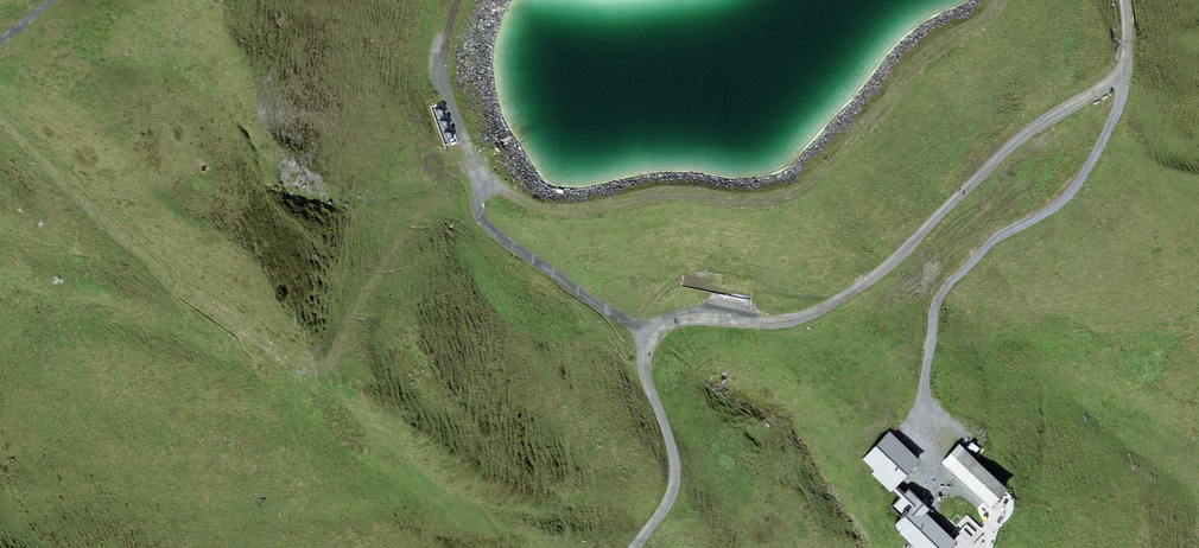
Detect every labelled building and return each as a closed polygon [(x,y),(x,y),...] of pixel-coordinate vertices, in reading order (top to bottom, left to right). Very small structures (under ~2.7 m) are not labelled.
[(896,486),(920,461),(890,431),(863,459),(875,471),(873,474),(891,491),(892,490),(896,486)] [(1008,490),(959,444),(942,462),(990,507),(1008,490)] [(904,494),(896,486),(892,490),(900,498),(904,494)] [(956,542),(926,514),(930,510),(908,489),(904,494),(900,498),(892,507),(903,518),(895,526),(899,533),(915,547),(951,547),(956,542)]
